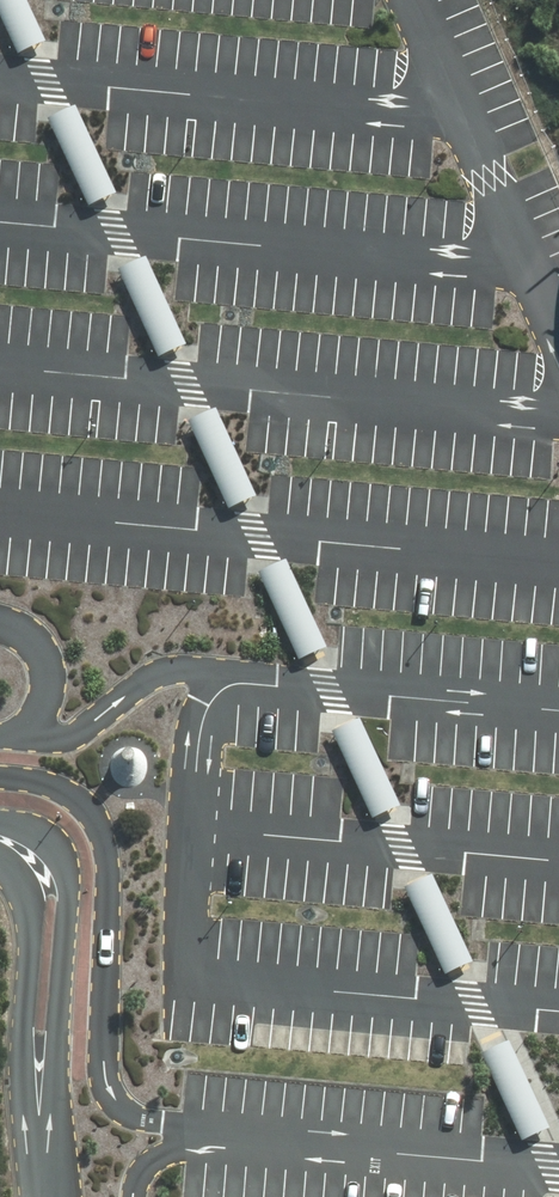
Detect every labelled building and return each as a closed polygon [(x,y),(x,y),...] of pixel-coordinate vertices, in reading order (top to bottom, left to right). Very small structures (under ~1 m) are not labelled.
[(14,56),(28,49),(43,42),(22,0),(0,0),(0,25),(14,56)] [(44,121),(85,209),(99,202),(114,196),(73,107),(58,114),(44,121)] [(114,271),(155,359),(169,352),(183,346),(143,258),(128,264),(114,271)] [(185,422),(226,511),(240,505),(254,498),(213,409),(199,416),(185,422)] [(255,573),(295,661),(310,655),(324,648),(283,560),(268,567),(255,573)] [(328,733),(369,821),(383,814),(398,808),(356,720),(342,726),(328,733)] [(137,785),(141,782),(145,777),(146,771),(146,765),(144,759),(140,755),(134,752),(129,751),(123,752),(117,755),(113,759),(111,764),(110,770),(112,776),(115,781),(119,785),(125,787),(131,787),(137,785)] [(401,889),(442,976),(456,969),(469,963),(429,876),(415,883),(401,889)] [(483,1051),(522,1139),(535,1134),(547,1128),(507,1040),(493,1046),(483,1051)]
